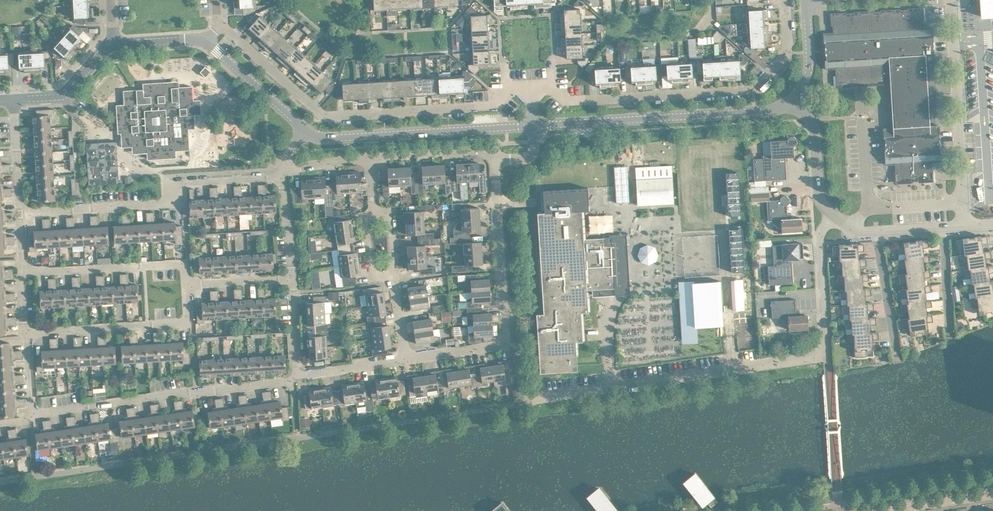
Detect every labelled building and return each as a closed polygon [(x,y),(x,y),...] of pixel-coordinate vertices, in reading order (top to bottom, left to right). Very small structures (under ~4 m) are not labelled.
[(235,6),(243,6),(244,12),(249,12),(255,9),(255,0),(234,0),(235,6)] [(387,0),(374,0),(375,9),(387,8),(387,0)] [(387,8),(399,8),(399,0),(387,0),(387,8)] [(507,0),(494,0),(495,9),(504,8),(504,4),(507,4),(507,0)] [(981,5),(982,16),(984,15),(992,15),(992,0),(981,0),(981,5)] [(89,3),(73,4),(74,20),(81,23),(86,22),(86,16),(94,15),(94,6),(89,6),(89,3)] [(747,4),(748,22),(765,21),(764,17),(769,17),(768,8),(760,8),(759,3),(747,4)] [(560,13),(561,21),(581,20),(580,7),(564,8),(564,13),(560,13)] [(284,11),(291,17),(294,14),(287,8),(284,11)] [(932,161),(941,161),(939,124),(930,125),(926,63),(935,62),(933,25),(924,26),(923,8),(832,13),(833,31),(824,32),(826,69),(835,68),(836,86),(890,83),(893,127),(884,128),(886,164),(895,164),(897,182),(933,179),(932,161)] [(249,27),(259,35),(269,23),(257,12),(251,15),(247,19),(252,24),(249,27)] [(471,14),(472,27),(488,26),(487,13),(471,14)] [(294,14),(291,17),(297,22),(300,19),(294,14)] [(565,29),(566,33),(582,32),(581,20),(561,21),(561,29),(565,29)] [(748,22),(749,34),(770,32),(769,24),(765,24),(765,21),(748,22)] [(73,23),(62,36),(74,46),(77,44),(80,46),(86,40),(79,34),(84,29),(80,26),(80,25),(73,23)] [(258,40),(265,46),(278,31),(269,23),(259,35),(261,37),(258,40)] [(719,27),(727,34),(731,30),(731,23),(722,23),(719,27)] [(302,27),(309,33),(312,29),(305,24),(302,27)] [(472,27),(472,39),(493,37),(492,29),(488,29),(488,26),(472,27)] [(312,29),(309,33),(315,38),(318,35),(312,29)] [(721,41),(724,37),(725,36),(717,29),(714,33),(714,41),(721,41)] [(274,48),(277,51),(287,39),(278,31),(265,46),(271,52),(274,48)] [(562,37),(562,45),(582,44),(582,32),(566,33),(566,36),(562,37)] [(770,32),(749,34),(750,46),(745,46),(745,50),(751,56),(755,51),(756,51),(755,46),(766,45),(766,41),(770,41),(770,32)] [(74,46),(62,36),(51,48),(55,54),(58,58),(63,53),(69,58),(75,52),(72,49),(74,46)] [(472,39),(473,51),(489,50),(489,46),(493,46),(493,37),(472,39)] [(276,56),(283,62),(296,47),(287,39),(277,51),(279,53),(276,56)] [(320,43),(327,49),(330,45),(323,40),(320,43)] [(582,44),(562,45),(563,53),(567,53),(567,57),(578,57),(578,62),(583,66),(589,60),(589,56),(583,56),(582,44)] [(330,45),(327,49),(333,54),(336,51),(330,45)] [(292,64),(295,67),(305,55),(296,47),(283,62),(289,67),(292,64)] [(48,49),(32,50),(33,71),(41,70),(41,66),(45,66),(45,62),(52,61),(51,56),(48,49)] [(32,50),(14,51),(15,63),(20,63),(20,67),(24,67),(25,71),(33,71),(32,50)] [(489,50),(473,51),(474,63),(469,63),(469,67),(475,73),(480,68),(479,63),(490,62),(489,50)] [(0,52),(0,72),(5,72),(5,68),(9,68),(9,64),(15,63),(14,51),(0,52)] [(755,51),(751,56),(758,62),(762,58),(755,51)] [(740,58),(727,59),(729,79),(737,78),(737,74),(741,74),(740,63),(745,63),(750,58),(743,52),(739,52),(740,58)] [(294,72),(301,78),(314,63),(305,55),(295,67),(297,69),(294,72)] [(715,59),(697,60),(698,72),(704,72),(704,80),(713,80),(713,76),(716,75),(715,59)] [(727,59),(715,59),(716,75),(720,75),(720,79),(729,79),(727,59)] [(697,60),(679,61),(681,82),(689,81),(689,77),(693,77),(693,73),(698,72),(697,60)] [(609,86),(608,66),(595,67),(595,61),(591,61),(585,68),(590,72),(595,72),(596,83),(600,83),(600,87),(609,86)] [(679,61),(661,63),(662,75),(668,74),(668,78),(672,78),(672,82),(681,82),(679,61)] [(310,80),(313,83),(323,70),(316,64),(314,63),(301,78),(307,83),(310,80)] [(661,63),(643,64),(645,84),(653,83),(653,79),(657,79),(657,75),(662,75),(661,63)] [(643,64),(625,65),(626,77),(632,76),(632,81),(636,80),(636,85),(645,84),(643,64)] [(201,71),(206,76),(211,70),(206,65),(201,71)] [(625,65),(608,66),(609,86),(617,86),(617,82),(621,81),(621,77),(626,77),(625,65)] [(463,74),(451,75),(452,92),(456,91),(456,96),(465,95),(464,80),(469,80),(474,75),(467,69),(463,69),(463,74)] [(323,70),(313,83),(322,91),(325,88),(330,92),(333,88),(335,81),(323,70)] [(451,75),(439,76),(440,97),(449,96),(449,92),(452,92),(451,75)] [(439,76),(427,77),(428,93),(432,93),(432,97),(440,97),(439,76)] [(427,77),(415,78),(416,94),(428,93),(427,77)] [(403,78),(391,79),(392,100),(401,99),(401,95),(404,95),(403,78)] [(415,78),(403,78),(404,95),(416,94),(415,78)] [(391,79),(379,80),(380,96),(384,96),(384,100),(392,100),(391,79)] [(194,113),(201,113),(200,98),(193,99),(192,85),(165,86),(165,80),(143,82),(144,88),(125,89),(125,103),(117,103),(119,132),(122,132),(123,146),(147,144),(148,157),(176,156),(176,149),(190,148),(189,128),(195,127),(194,113)] [(379,80),(367,81),(368,101),(377,100),(377,96),(380,96),(379,80)] [(344,98),(356,98),(355,81),(339,82),(336,89),(337,95),(343,94),(344,98)] [(355,81),(356,98),(360,97),(360,102),(368,101),(367,81),(355,81)] [(34,115),(35,127),(51,126),(50,114),(55,114),(55,107),(37,108),(37,114),(34,115)] [(35,127),(35,139),(52,138),(51,126),(35,127)] [(754,158),(755,180),(787,178),(786,156),(792,156),(792,150),(794,150),(793,144),(795,144),(797,142),(797,138),(794,135),(790,135),(787,138),(787,139),(771,140),(771,153),(763,154),(764,157),(754,158)] [(35,139),(36,151),(52,150),(52,138),(35,139)] [(119,182),(117,140),(86,142),(89,184),(119,182)] [(36,151),(37,163),(53,162),(52,150),(36,151)] [(479,161),(468,162),(469,180),(480,179),(480,191),(487,191),(486,176),(480,176),(479,161)] [(37,163),(38,175),(54,174),(53,162),(37,163)] [(457,178),(451,178),(452,190),(458,189),(458,180),(469,180),(468,162),(456,163),(457,178)] [(445,163),(433,164),(434,182),(445,181),(446,192),(452,192),(452,190),(451,178),(446,178),(445,163)] [(423,180),(417,180),(418,192),(424,192),(424,183),(434,182),(433,164),(422,165),(423,180)] [(672,164),(636,166),(638,204),(674,202),(672,164)] [(410,165),(399,166),(400,184),(411,183),(412,192),(418,192),(417,180),(411,180),(410,165)] [(400,184),(399,166),(388,167),(389,182),(383,182),(384,194),(390,194),(389,185),(400,184)] [(617,169),(619,201),(629,201),(627,169),(617,169)] [(361,170),(349,171),(350,191),(362,190),(362,194),(368,193),(367,181),(361,182),(361,170)] [(332,184),(332,187),(333,198),(338,198),(338,192),(350,191),(349,171),(336,172),(337,183),(332,184)] [(741,214),(739,171),(726,172),(729,215),(741,214)] [(38,175),(38,187),(54,186),(54,174),(38,175)] [(303,197),(315,196),(314,176),(301,177),(302,188),(296,189),(297,201),(303,201),(303,197)] [(314,176),(315,196),(325,196),(325,204),(333,204),(333,198),(332,187),(326,187),(326,176),(314,176)] [(54,186),(38,187),(39,199),(55,198),(54,186)] [(544,312),(537,313),(540,371),(556,370),(562,370),(578,369),(576,340),(583,340),(581,311),(588,311),(587,289),(594,288),(614,287),(614,288),(628,287),(625,235),(610,236),(605,237),(584,238),(582,210),(590,210),(588,187),(544,190),(545,211),(544,211),(538,212),(544,312)] [(1,203),(1,198),(5,198),(4,195),(13,195),(12,190),(0,191),(0,203),(1,203)] [(782,227),(782,232),(802,231),(801,217),(791,217),(791,213),(788,213),(787,204),(788,204),(790,201),(790,197),(787,195),(783,195),(781,198),(781,199),(769,199),(769,191),(751,193),(751,201),(767,200),(768,219),(773,219),(774,222),(780,227),(782,227)] [(276,210),(275,194),(263,195),(264,211),(276,210)] [(252,212),(251,195),(239,196),(240,212),(252,212)] [(263,195),(251,195),(252,212),(264,211),(263,195)] [(239,196),(227,197),(228,213),(240,212),(239,196)] [(228,213),(227,197),(215,198),(216,214),(228,213)] [(204,214),(203,198),(190,199),(191,215),(204,214)] [(215,198),(203,198),(204,214),(216,214),(215,198)] [(462,218),(480,217),(479,206),(465,207),(464,201),(452,202),(452,208),(462,208),(462,218)] [(14,215),(13,210),(5,211),(5,208),(2,209),(1,203),(0,203),(0,215),(14,215)] [(406,211),(406,222),(424,221),(424,210),(435,209),(434,203),(420,204),(421,210),(406,211)] [(333,221),(335,231),(354,229),(352,218),(340,220),(339,214),(333,215),(334,220),(333,221)] [(3,227),(2,222),(6,222),(6,219),(14,219),(14,215),(0,215),(0,227),(3,227)] [(454,230),(454,236),(466,235),(466,230),(481,229),(480,217),(462,218),(463,229),(454,230)] [(163,222),(164,238),(176,237),(176,242),(183,242),(182,224),(176,224),(176,221),(163,222)] [(422,232),(422,238),(434,237),(434,231),(425,232),(424,221),(406,222),(407,233),(422,232)] [(152,239),(164,238),(163,222),(151,223),(152,239)] [(128,240),(140,239),(139,223),(127,224),(128,240)] [(140,239),(152,239),(151,223),(139,223),(140,239)] [(116,241),(128,240),(127,224),(115,225),(116,241)] [(109,241),(108,225),(95,226),(96,242),(109,241)] [(95,226),(83,227),(84,243),(96,242),(95,226)] [(15,239),(15,234),(7,235),(7,232),(3,233),(3,227),(0,227),(0,239),(15,239)] [(71,227),(59,228),(60,244),(72,244),(71,227)] [(84,243),(83,227),(71,227),(72,244),(84,243)] [(744,270),(741,227),(729,228),(732,271),(744,270)] [(60,244),(59,228),(47,229),(48,245),(60,244)] [(48,245),(47,229),(35,230),(35,236),(29,237),(30,250),(37,249),(37,246),(48,245)] [(338,242),(338,248),(351,246),(350,240),(356,240),(354,229),(335,231),(337,242),(338,242)] [(761,229),(751,229),(752,237),(761,236),(761,229)] [(464,242),(464,253),(482,252),(482,240),(467,241),(466,235),(454,236),(450,236),(451,242),(464,242)] [(964,248),(965,253),(965,254),(984,251),(983,251),(982,243),(988,242),(987,235),(957,239),(958,249),(964,248)] [(408,245),(408,256),(426,255),(426,244),(440,243),(439,237),(434,237),(422,238),(423,244),(408,245)] [(0,239),(0,252),(4,252),(4,246),(7,246),(7,243),(15,243),(15,239),(0,239)] [(905,252),(906,258),(925,255),(924,247),(929,246),(928,239),(898,244),(899,253),(905,252)] [(793,283),(792,262),(791,257),(803,257),(804,257),(803,242),(773,244),(774,264),(769,265),(769,264),(768,264),(769,284),(770,284),(775,283),(781,283),(793,282),(793,283)] [(840,254),(840,259),(840,260),(859,259),(859,258),(858,251),(864,250),(864,243),(833,245),(834,254),(840,254)] [(338,254),(340,265),(359,262),(357,251),(352,252),(351,246),(338,248),(339,254),(338,254)] [(968,262),(969,268),(987,266),(987,265),(986,258),(992,257),(991,250),(983,251),(984,251),(965,254),(965,253),(960,254),(962,263),(968,262)] [(273,252),(260,253),(261,269),(274,268),(273,252)] [(482,252),(464,253),(465,264),(452,264),(452,271),(468,270),(468,264),(483,263),(482,252)] [(213,272),(212,256),(201,256),(200,253),(194,253),(195,266),(200,266),(201,273),(213,272)] [(260,253),(248,254),(249,270),(261,269),(260,253)] [(236,254),(224,255),(225,271),(237,270),(236,254)] [(248,254),(236,254),(237,270),(249,270),(248,254)] [(906,267),(907,272),(907,273),(925,270),(924,262),(930,261),(929,254),(925,255),(906,258),(898,259),(900,268),(906,267)] [(224,255),(212,256),(213,272),(225,271),(224,255)] [(426,255),(408,256),(409,267),(424,266),(424,272),(436,272),(436,265),(427,266),(426,255)] [(842,269),(843,274),(861,273),(861,265),(867,265),(866,258),(859,258),(859,259),(840,260),(840,259),(836,260),(836,269),(842,269)] [(13,271),(13,267),(5,268),(5,265),(1,265),(1,260),(0,260),(0,272),(13,271)] [(359,262),(340,265),(342,276),(343,275),(344,284),(356,283),(355,274),(361,273),(359,262)] [(972,282),(972,283),(991,280),(990,272),(992,272),(992,264),(987,265),(987,266),(969,268),(964,268),(965,278),(971,277),(972,282)] [(907,282),(908,287),(908,288),(926,285),(926,284),(925,277),(931,276),(930,269),(925,270),(907,273),(907,272),(899,274),(901,283),(907,282)] [(2,284),(2,279),(6,279),(5,276),(14,276),(13,271),(0,272),(0,284),(2,284)] [(845,283),(845,289),(864,288),(863,280),(869,280),(869,272),(861,273),(843,274),(838,274),(838,284),(845,283)] [(408,286),(410,297),(428,295),(426,278),(418,279),(419,285),(408,286)] [(471,279),(472,290),(491,289),(490,278),(471,279)] [(976,297),(992,295),(992,279),(991,280),(972,283),(972,282),(968,283),(969,292),(975,291),(976,297)] [(683,282),(686,331),(697,330),(697,326),(724,324),(721,280),(683,282)] [(15,295),(15,291),(6,292),(6,289),(3,289),(2,284),(0,284),(0,296),(15,295)] [(125,284),(113,285),(114,301),(126,300),(125,284)] [(139,300),(137,284),(125,284),(126,300),(139,300)] [(908,297),(908,302),(909,302),(927,300),(927,299),(926,292),(932,291),(931,284),(926,284),(926,285),(908,288),(908,287),(900,288),(901,298),(908,297)] [(114,301),(113,285),(101,286),(102,302),(114,301)] [(90,303),(89,286),(77,287),(78,303),(90,303)] [(101,286),(89,286),(90,303),(102,302),(101,286)] [(77,287),(65,288),(66,304),(78,303),(77,287)] [(366,293),(368,304),(385,301),(384,290),(369,293),(368,287),(363,288),(364,294),(366,293)] [(847,298),(847,303),(847,304),(866,303),(866,302),(866,295),(872,294),(871,287),(864,288),(845,289),(840,289),(841,298),(847,298)] [(66,304),(65,288),(53,289),(54,305),(66,304)] [(54,305),(53,289),(41,289),(42,306),(54,305)] [(467,307),(467,308),(480,307),(480,301),(491,300),(491,289),(472,290),(472,296),(466,298),(467,301),(467,307)] [(339,290),(328,291),(329,298),(340,298),(339,290)] [(307,301),(308,313),(325,311),(324,301),(327,300),(326,294),(314,295),(314,301),(307,301)] [(4,308),(3,303),(7,303),(7,300),(15,299),(15,295),(0,296),(0,308),(4,308)] [(428,295),(410,297),(411,309),(430,306),(428,295)] [(976,297),(971,297),(972,307),(978,306),(979,312),(992,310),(992,295),(976,297)] [(276,313),(275,297),(263,298),(264,314),(276,313)] [(263,298),(251,299),(252,315),(264,314),(263,298)] [(789,316),(789,329),(808,327),(807,314),(796,315),(795,299),(796,299),(796,298),(771,300),(772,317),(789,316)] [(239,299),(227,300),(228,316),(240,315),(239,299)] [(252,315),(251,299),(239,299),(240,315),(252,315)] [(908,311),(909,317),(928,315),(928,314),(926,307),(932,306),(931,299),(927,299),(927,300),(909,302),(908,302),(901,303),(902,312),(908,311)] [(228,316),(227,300),(215,301),(216,317),(228,316)] [(216,317),(215,301),(203,302),(203,308),(197,309),(198,322),(205,321),(204,318),(216,317)] [(367,315),(368,321),(373,320),(372,315),(387,312),(385,301),(368,304),(369,315),(367,315)] [(447,302),(433,304),(434,311),(448,309),(447,302)] [(850,313),(850,318),(869,317),(868,309),(874,309),(874,302),(866,302),(866,303),(847,304),(847,303),(843,304),(843,313),(850,313)] [(468,324),(474,324),(493,323),(492,312),(481,312),(480,307),(467,308),(468,324)] [(16,319),(16,315),(8,316),(8,313),(4,313),(4,308),(0,308),(0,320),(16,319)] [(451,310),(442,311),(443,321),(452,320),(451,310)] [(315,323),(316,329),(324,328),(328,328),(328,322),(326,322),(325,311),(308,313),(308,324),(315,323)] [(909,317),(902,318),(903,327),(909,326),(910,333),(929,330),(928,321),(933,320),(932,313),(928,314),(928,315),(909,317)] [(852,327),(852,333),(871,332),(871,324),(877,324),(876,316),(869,317),(850,318),(845,318),(846,328),(852,327)] [(413,320),(415,331),(433,328),(432,317),(413,320)] [(0,320),(0,333),(5,332),(5,327),(8,327),(8,324),(16,323),(16,319),(0,320)] [(371,326),(373,337),(390,335),(388,324),(373,326),(373,320),(368,321),(369,327),(371,326)] [(493,323),(474,324),(474,330),(469,332),(469,341),(482,341),(482,335),(493,334),(493,323)] [(309,335),(310,346),(327,345),(326,334),(329,334),(328,328),(324,328),(316,329),(316,335),(309,335)] [(433,328),(415,331),(417,342),(441,339),(440,335),(434,334),(433,328)] [(852,333),(848,333),(848,342),(854,342),(855,356),(866,356),(866,348),(874,347),(873,339),(879,338),(879,331),(871,332),(852,333)] [(390,335),(373,337),(374,348),(372,348),(373,354),(385,352),(384,347),(392,346),(390,335)] [(22,353),(22,349),(14,349),(14,347),(10,347),(10,341),(0,342),(0,354),(22,353)] [(171,342),(172,358),(183,357),(184,362),(190,362),(189,344),(183,344),(183,341),(171,342)] [(148,359),(160,359),(159,342),(147,343),(148,359)] [(160,359),(172,358),(171,342),(159,342),(160,359)] [(136,360),(148,359),(147,343),(135,344),(136,360)] [(123,361),(136,360),(135,344),(122,345),(123,361)] [(116,361),(115,345),(103,346),(104,362),(116,361)] [(327,345),(310,346),(310,357),(325,356),(326,362),(330,362),(330,356),(328,356),(327,345)] [(103,346),(91,347),(92,363),(104,362),(103,346)] [(79,347),(67,348),(68,364),(80,363),(79,347)] [(92,363),(91,347),(79,347),(80,363),(92,363)] [(68,364),(67,348),(55,349),(56,365),(68,364)] [(44,366),(56,365),(55,349),(42,349),(43,356),(37,357),(37,370),(44,369),(44,366)] [(11,366),(11,360),(14,360),(14,357),(23,357),(22,353),(0,354),(0,366),(11,366)] [(273,354),(261,355),(262,371),(274,371),(273,354)] [(285,354),(273,354),(274,371),(286,370),(285,354)] [(261,355),(249,356),(250,372),(262,371),(261,355)] [(249,356),(237,357),(237,373),(250,372),(249,356)] [(225,357),(213,358),(214,374),(226,374),(225,357)] [(237,357),(225,357),(226,374),(237,373),(237,357)] [(214,374),(213,358),(200,359),(201,375),(214,374)] [(498,364),(492,364),(494,379),(505,378),(505,381),(512,380),(508,359),(498,360),(498,364)] [(485,362),(475,364),(478,385),(483,384),(483,381),(494,379),(492,364),(485,365),(485,362)] [(465,369),(458,369),(460,384),(471,383),(472,386),(478,385),(475,364),(464,366),(465,369)] [(24,377),(23,373),(15,373),(15,371),(12,371),(11,366),(0,366),(0,378),(24,377)] [(451,367),(441,369),(444,390),(450,389),(449,386),(460,384),(458,369),(452,370),(451,367)] [(431,374),(424,374),(427,389),(438,388),(438,391),(444,390),(441,369),(431,371),(431,374)] [(427,395),(427,389),(424,374),(418,375),(417,372),(407,374),(410,395),(416,394),(416,396),(427,395)] [(398,375),(387,377),(389,396),(400,394),(400,393),(406,393),(404,380),(398,381),(398,375)] [(13,390),(12,384),(16,384),(16,381),(24,381),(24,377),(0,378),(0,390),(13,390)] [(376,384),(371,385),(373,398),(378,397),(378,398),(389,396),(387,377),(376,379),(376,384)] [(374,405),(373,398),(371,385),(365,386),(364,380),(353,382),(356,401),(357,407),(367,406),(368,410),(374,409),(374,405)] [(343,389),(338,390),(339,403),(345,402),(345,403),(356,401),(353,382),(342,384),(343,389)] [(331,385),(320,387),(323,406),(334,404),(334,403),(339,403),(338,390),(332,391),(331,385)] [(106,386),(93,387),(94,399),(106,397),(105,390),(106,390),(106,386)] [(323,406),(320,387),(309,389),(310,394),(304,395),(306,407),(312,407),(312,408),(323,406)] [(271,389),(267,390),(271,417),(282,415),(283,419),(289,418),(288,405),(282,406),(281,400),(275,401),(275,397),(272,397),(271,389)] [(25,401),(25,397),(17,397),(17,395),(13,395),(13,390),(0,390),(0,402),(25,401)] [(262,403),(257,403),(259,419),(271,417),(267,390),(263,391),(264,399),(261,399),(262,403)] [(238,406),(233,407),(235,422),(247,421),(243,393),(239,394),(240,402),(238,403),(238,406)] [(247,393),(243,393),(247,421),(259,419),(257,403),(251,404),(251,401),(248,401),(247,393)] [(223,396),(219,397),(223,424),(235,422),(233,407),(228,408),(227,404),(224,405),(223,396)] [(223,424),(219,397),(215,398),(216,406),(214,406),(214,410),(209,411),(210,417),(204,418),(206,430),(212,429),(212,426),(223,424)] [(173,412),(168,413),(171,428),(182,426),(178,399),(174,400),(176,408),(173,408),(173,412)] [(182,399),(178,399),(182,426),(195,424),(192,409),(187,410),(186,406),(184,407),(182,399)] [(0,402),(0,415),(14,414),(14,408),(17,408),(17,405),(25,405),(25,401),(0,402)] [(159,402),(155,403),(159,430),(171,428),(168,413),(163,413),(163,410),(160,410),(159,402)] [(150,415),(145,416),(147,431),(159,430),(155,403),(151,403),(152,411),(149,412),(150,415)] [(121,426),(115,427),(117,439),(124,438),(123,435),(135,433),(131,406),(127,407),(128,415),(125,415),(126,419),(120,420),(121,426)] [(135,406),(131,406),(135,433),(147,431),(145,416),(139,417),(139,413),(136,414),(135,406)] [(98,411),(94,412),(98,439),(110,437),(110,441),(117,439),(115,427),(109,428),(108,422),(103,422),(102,419),(100,419),(98,411)] [(89,424),(84,425),(87,440),(98,439),(94,412),(90,412),(91,420),(89,421),(89,424)] [(66,428),(61,429),(63,444),(75,442),(71,415),(67,416),(68,424),(65,424),(66,428)] [(75,415),(71,415),(75,442),(87,440),(84,425),(79,426),(78,422),(76,423),(75,415)] [(309,416),(301,416),(301,426),(310,426),(309,416)] [(51,418),(47,419),(51,446),(63,444),(61,429),(55,429),(55,426),(52,426),(51,418)] [(51,446),(47,419),(43,419),(44,427),(41,428),(42,431),(36,432),(39,448),(51,446)] [(7,440),(2,441),(4,456),(16,455),(12,427),(8,428),(9,436),(7,437),(7,440)] [(16,427),(12,427),(16,455),(29,453),(26,437),(21,438),(20,435),(18,435),(16,427)] [(117,442),(110,443),(112,453),(119,452),(117,442)] [(687,485),(697,498),(700,502),(705,498),(711,506),(718,501),(696,473),(690,477),(692,480),(687,485)] [(600,510),(618,510),(599,487),(594,491),(593,492),(596,495),(591,499),(600,510)] [(503,501),(497,506),(499,509),(497,510),(510,510),(503,501)]
